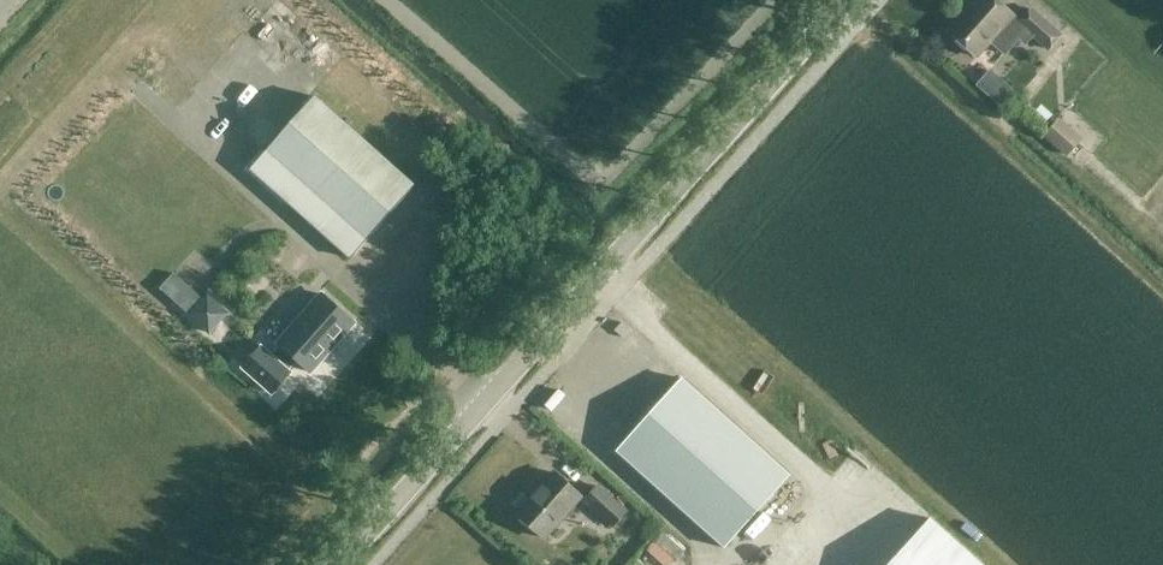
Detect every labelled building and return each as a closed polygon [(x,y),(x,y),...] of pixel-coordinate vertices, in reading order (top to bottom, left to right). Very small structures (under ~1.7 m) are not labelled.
[(1011,17),(992,0),(978,0),(949,33),(976,57),(1011,17)] [(1019,24),(1048,50),(1061,36),(1031,10),(1019,24)] [(977,84),(1003,104),(1017,85),(990,65),(977,84)] [(350,259),(415,186),(315,96),(250,169),(350,259)] [(1058,124),(1047,136),(1070,156),(1081,144),(1058,124)] [(354,322),(322,294),(278,343),(280,345),(270,356),(261,347),(243,367),(272,393),(289,373),(287,371),(297,361),(310,372),(354,322)] [(209,333),(227,313),(207,295),(190,315),(209,333)] [(351,355),(382,325),(369,311),(338,342),(351,355)] [(235,352),(242,360),(261,344),(254,336),(235,352)] [(681,378),(616,450),(725,548),(790,475),(681,378)] [(544,538),(580,497),(553,472),(516,513),(544,538)] [(626,513),(596,485),(583,500),(613,527),(626,513)] [(930,518),(888,564),(982,564),(930,518)]
